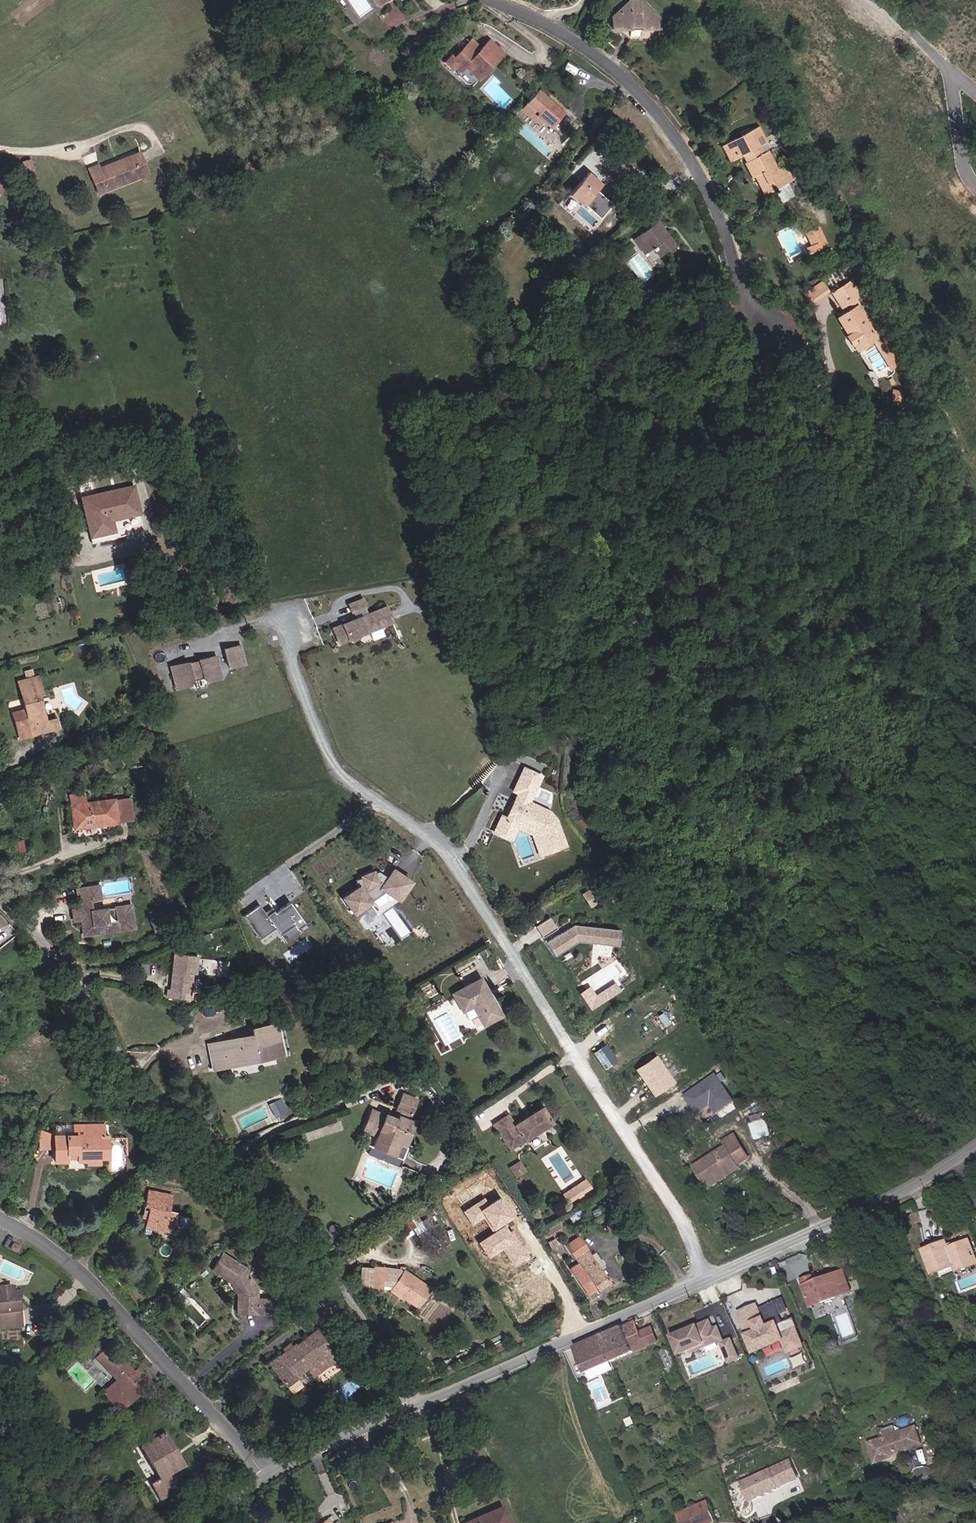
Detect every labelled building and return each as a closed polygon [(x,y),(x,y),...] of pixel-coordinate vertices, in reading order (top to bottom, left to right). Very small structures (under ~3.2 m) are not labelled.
[(647,10),(632,11),(631,14),(624,14),(618,23),(618,34),(661,34),(661,24),(647,10)] [(482,60),(485,57),(475,48),(472,52),(482,60)] [(482,60),(472,52),(457,68),(454,66),(447,72),(454,79),(457,76),(463,81),(460,84),(474,95),(504,61),(491,49),(485,57),(482,60)] [(516,122),(529,133),(536,125),(542,131),(547,126),(552,131),(565,118),(541,96),(516,122)] [(552,131),(547,126),(542,131),(548,137),(552,131)] [(726,148),(730,156),(741,160),(746,158),(749,166),(747,167),(754,181),(757,179),(767,197),(789,186),(782,172),(780,173),(770,155),(762,159),(758,150),(762,149),(759,142),(764,139),(759,130),(726,148)] [(130,153),(140,173),(148,169),(139,149),(130,153)] [(140,173),(130,153),(99,166),(98,162),(88,167),(98,191),(140,173)] [(35,177),(34,173),(29,160),(21,162),(27,179),(35,177)] [(609,209),(594,196),(602,188),(588,176),(568,198),(575,204),(577,202),(583,208),(585,206),(600,218),(609,209)] [(602,220),(610,210),(609,209),(600,218),(602,220)] [(826,249),(816,231),(805,237),(811,249),(807,251),(811,257),(826,249)] [(641,245),(651,261),(661,254),(667,264),(681,254),(669,235),(663,239),(659,234),(641,245)] [(810,303),(829,290),(821,279),(802,292),(810,303)] [(843,310),(848,307),(856,303),(861,299),(852,283),(833,294),(843,310)] [(852,313),(858,308),(856,303),(848,307),(852,313)] [(879,341),(875,335),(858,308),(852,313),(840,320),(851,338),(855,345),(861,342),(866,349),(879,341)] [(881,346),(886,343),(880,332),(875,335),(879,341),(881,346)] [(856,355),(866,349),(861,342),(855,345),(851,338),(847,341),(856,355)] [(883,353),(891,349),(886,343),(881,346),(879,347),(883,353)] [(891,349),(883,353),(893,371),(900,367),(891,349)] [(91,493),(88,482),(76,485),(88,536),(119,529),(118,525),(140,519),(131,484),(91,493)] [(366,609),(363,601),(349,606),(352,613),(366,609)] [(358,637),(391,627),(387,611),(361,619),(362,621),(358,622),(358,620),(331,628),(336,643),(347,640),(350,642),(356,640),(358,637)] [(240,665),(236,647),(220,651),(224,669),(240,665)] [(217,680),(212,658),(195,662),(195,663),(184,665),(184,664),(167,668),(172,690),(185,687),(188,683),(188,682),(199,679),(199,680),(203,683),(217,680)] [(200,687),(203,683),(199,680),(199,679),(188,682),(188,683),(185,687),(189,689),(200,687)] [(23,714),(12,718),(20,743),(38,737),(35,727),(41,725),(44,735),(51,733),(47,723),(44,724),(36,699),(39,698),(34,680),(14,686),(23,714)] [(41,725),(35,727),(38,737),(44,735),(41,725)] [(504,811),(497,826),(502,829),(509,813),(537,826),(545,849),(568,841),(558,814),(552,807),(532,797),(544,771),(527,763),(516,786),(524,789),(521,796),(518,795),(509,813),(504,811)] [(65,802),(68,801),(72,824),(115,816),(115,815),(111,790),(81,795),(79,786),(63,789),(65,802)] [(130,813),(125,788),(111,790),(115,815),(130,813)] [(5,792),(0,794),(0,807),(10,804),(5,792)] [(537,826),(509,813),(502,829),(514,835),(520,822),(534,829),(541,850),(545,849),(537,826)] [(23,841),(9,845),(13,859),(27,855),(23,841)] [(400,898),(411,879),(393,867),(388,875),(386,874),(385,875),(382,873),(383,872),(379,869),(374,871),(373,870),(365,873),(366,874),(356,878),(359,885),(344,896),(355,911),(386,889),(400,898)] [(600,897),(593,886),(586,892),(592,902),(600,897)] [(94,888),(87,889),(89,903),(95,902),(94,888)] [(87,889),(75,890),(78,910),(79,921),(81,936),(131,929),(128,908),(90,912),(89,903),(87,889)] [(305,925),(288,901),(273,912),(272,910),(265,915),(264,914),(258,906),(243,918),(259,940),(275,929),(280,936),(294,926),(297,930),(299,929),(305,925)] [(79,921),(78,910),(70,911),(71,922),(79,921)] [(546,934),(560,925),(552,914),(538,923),(546,934)] [(576,921),(549,940),(558,953),(580,938),(621,943),(622,926),(576,921)] [(173,931),(171,926),(152,934),(154,938),(173,931)] [(286,944),(302,932),(299,929),(297,930),(294,926),(280,936),(286,944)] [(189,996),(192,976),(196,976),(197,958),(173,956),(168,990),(166,990),(165,1000),(182,1001),(182,997),(189,996)] [(476,978),(449,992),(459,1010),(469,1005),(479,1024),(496,1015),(476,978)] [(615,980),(595,993),(589,984),(579,991),(590,1008),(620,989),(615,980)] [(245,1032),(199,1040),(203,1061),(276,1049),(271,1019),(243,1023),(245,1032)] [(712,1105),(717,1113),(737,1100),(718,1072),(684,1094),(697,1114),(712,1105)] [(422,1098),(409,1093),(403,1108),(407,1110),(403,1120),(378,1109),(370,1129),(381,1134),(376,1146),(405,1158),(420,1121),(410,1117),(412,1112),(416,1114),(422,1098)] [(279,1118),(291,1113),(285,1099),(273,1105),(279,1118)] [(510,1122),(505,1113),(489,1124),(506,1150),(548,1123),(537,1105),(510,1122)] [(756,1140),(773,1135),(768,1117),(751,1122),(756,1140)] [(51,1148),(52,1133),(36,1134),(36,1148),(51,1148)] [(75,1159),(84,1159),(85,1152),(97,1153),(97,1134),(52,1133),(51,1148),(51,1159),(65,1160),(65,1150),(75,1150),(75,1159)] [(719,1150),(690,1169),(701,1186),(741,1159),(726,1137),(715,1145),(719,1150)] [(97,1164),(97,1153),(85,1152),(84,1159),(84,1163),(97,1164)] [(515,1161),(505,1168),(510,1175),(520,1169),(515,1161)] [(563,1200),(585,1186),(581,1179),(558,1193),(563,1200)] [(135,1180),(133,1189),(144,1192),(147,1183),(135,1180)] [(147,1209),(144,1222),(151,1224),(173,1229),(175,1222),(187,1226),(190,1216),(177,1213),(176,1217),(167,1215),(169,1206),(172,1198),(147,1191),(143,1207),(147,1209)] [(450,1191),(433,1201),(436,1206),(453,1196),(450,1191)] [(167,1215),(176,1217),(177,1213),(178,1208),(169,1206),(167,1215)] [(415,1210),(411,1213),(426,1235),(434,1229),(426,1216),(421,1219),(415,1210)] [(421,1238),(426,1235),(411,1213),(400,1220),(406,1230),(413,1225),(421,1238)] [(151,1224),(144,1222),(141,1235),(148,1236),(151,1224)] [(581,1238),(569,1246),(584,1270),(577,1274),(588,1290),(607,1277),(581,1238)] [(956,1265),(968,1265),(975,1261),(975,1249),(972,1239),(951,1248),(948,1241),(924,1250),(933,1273),(956,1265)] [(532,1257),(531,1254),(513,1266),(522,1280),(540,1268),(539,1266),(550,1259),(543,1250),(532,1257)] [(241,1268),(220,1255),(209,1271),(227,1282),(234,1295),(234,1313),(253,1314),(268,1314),(268,1300),(253,1299),(253,1290),(241,1268)] [(968,1265),(956,1265),(959,1272),(975,1265),(975,1261),(968,1265)] [(852,1265),(842,1269),(850,1293),(860,1290),(852,1265)] [(384,1288),(394,1288),(393,1292),(419,1310),(432,1291),(407,1272),(403,1278),(387,1276),(386,1269),(376,1268),(375,1290),(384,1291),(384,1288)] [(817,1303),(850,1293),(842,1269),(822,1276),(819,1268),(807,1272),(817,1303)] [(18,1320),(15,1299),(9,1300),(8,1286),(4,1287),(0,1283),(0,1322),(18,1320)] [(180,1298),(175,1293),(170,1299),(174,1303),(180,1298)] [(576,1316),(584,1311),(577,1301),(569,1307),(576,1316)] [(806,1342),(798,1324),(800,1324),(796,1314),(785,1319),(786,1321),(781,1323),(779,1319),(769,1323),(765,1315),(764,1315),(758,1301),(740,1309),(746,1323),(745,1324),(756,1349),(786,1337),(791,1349),(806,1342)] [(327,1317),(317,1303),(306,1310),(317,1325),(327,1317)] [(704,1341),(723,1333),(719,1324),(715,1326),(711,1317),(674,1332),(682,1350),(692,1346),(693,1349),(705,1344),(704,1341)] [(585,1368),(628,1350),(625,1340),(629,1338),(630,1341),(641,1337),(638,1329),(633,1318),(573,1345),(585,1368)] [(0,1322),(0,1329),(19,1328),(18,1320),(0,1322)] [(638,1329),(641,1337),(644,1343),(656,1338),(650,1324),(638,1329)] [(306,1337),(315,1350),(316,1354),(326,1347),(328,1346),(317,1329),(306,1337)] [(740,1355),(732,1336),(723,1340),(731,1359),(740,1355)] [(279,1350),(266,1358),(284,1386),(295,1378),(293,1374),(290,1368),(315,1350),(306,1337),(297,1343),(296,1341),(279,1351),(279,1350)] [(644,1343),(641,1337),(630,1341),(629,1338),(625,1340),(628,1350),(644,1343)] [(117,1384),(103,1396),(115,1409),(137,1388),(131,1381),(140,1372),(133,1363),(129,1368),(106,1342),(91,1355),(112,1378),(117,1384)] [(326,1347),(316,1354),(318,1356),(306,1365),(312,1375),(334,1360),(326,1347)] [(318,1356),(316,1354),(315,1350),(290,1368),(293,1374),(306,1365),(318,1356)] [(147,1379),(140,1372),(131,1381),(137,1388),(147,1379)] [(98,1391),(103,1396),(117,1384),(112,1378),(98,1391)] [(893,1454),(922,1443),(916,1427),(870,1444),(878,1463),(894,1457),(893,1454)] [(145,1483),(153,1499),(172,1489),(164,1475),(179,1466),(162,1433),(139,1444),(156,1478),(145,1483)] [(798,1478),(790,1461),(752,1478),(758,1493),(772,1487),(774,1490),(780,1488),(779,1486),(798,1478)] [(758,1493),(752,1478),(742,1482),(750,1501),(774,1490),(772,1487),(758,1493)] [(679,1510),(685,1522),(702,1522),(719,1515),(711,1496),(679,1510)] [(461,1522),(506,1522),(499,1506),(460,1522),(461,1522)]
